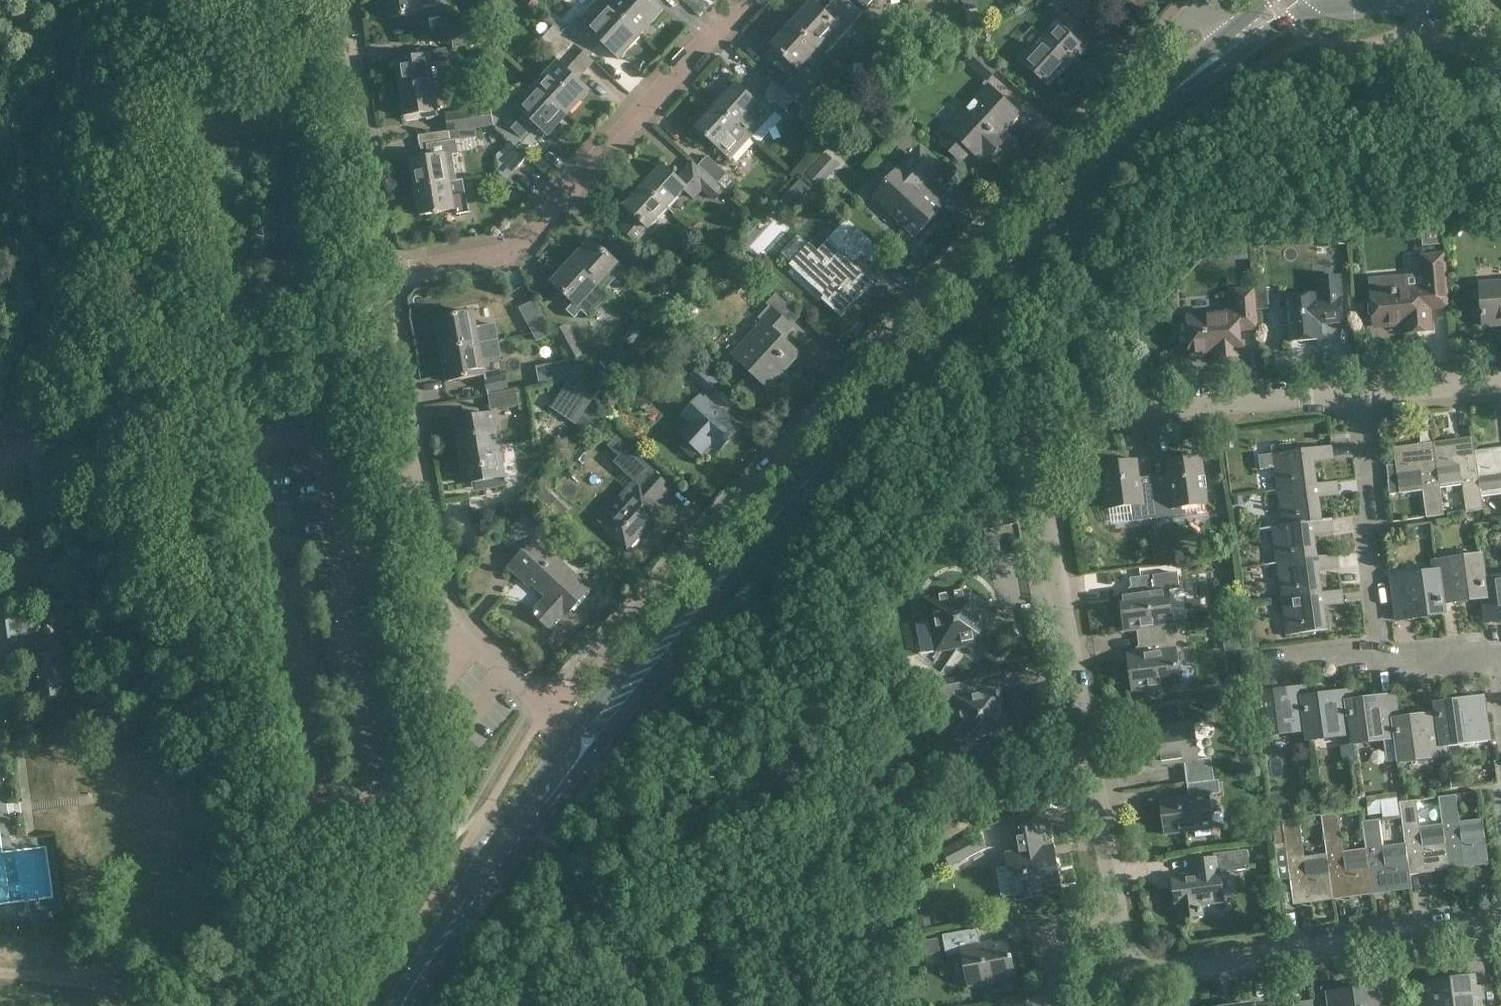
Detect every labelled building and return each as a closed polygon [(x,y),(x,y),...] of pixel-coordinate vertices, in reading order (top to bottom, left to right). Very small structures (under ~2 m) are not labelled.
[(391,18),(416,14),(414,0),(389,0),(391,18)] [(638,33),(639,32),(609,5),(610,4),(606,0),(597,0),(580,19),(577,16),(563,32),(587,54),(600,40),(617,55),(638,33)] [(638,33),(640,34),(663,10),(651,0),(614,0),(610,4),(609,5),(639,32),(638,33)] [(1081,16),(1092,4),(1088,0),(1063,0),(1081,16)] [(827,54),(864,14),(856,6),(845,18),(833,7),(827,14),(813,1),(794,22),(793,22),(792,23),(826,55),(827,54)] [(1073,55),(1078,60),(1087,50),(1058,22),(1026,56),(1036,65),(1032,70),(1049,85),(1068,64),(1066,62),(1073,55)] [(826,55),(792,23),(772,45),(778,50),(770,59),(785,73),(793,64),(799,69),(807,61),(816,69),(828,56),(827,54),(826,55)] [(569,111),(589,90),(576,79),(593,60),(587,54),(563,32),(556,25),(542,41),(562,59),(539,84),(569,111)] [(481,27),(452,31),(454,48),(483,44),(481,27)] [(997,68),(975,47),(966,57),(988,78),(997,68)] [(434,83),(434,84),(444,82),(442,63),(449,62),(447,48),(396,55),(401,88),(434,83)] [(1436,82),(1425,73),(1415,85),(1427,94),(1436,82)] [(803,107),(811,98),(813,96),(792,77),(782,88),(803,107)] [(439,116),(434,84),(434,83),(401,88),(405,120),(439,116)] [(751,137),(776,110),(771,105),(775,101),(785,110),(794,101),(774,83),(765,92),(767,94),(763,98),(760,95),(749,88),(748,87),(747,88),(748,89),(746,91),(737,83),(717,104),(739,124),(738,125),(751,137)] [(539,84),(519,107),(517,105),(503,119),(522,137),(536,123),(548,134),(569,111),(539,84)] [(988,157),(1004,140),(999,135),(1019,114),(989,86),(949,129),(951,131),(941,142),(961,160),(972,148),(971,147),(974,143),(988,157)] [(856,88),(842,104),(853,114),(867,98),(856,88)] [(739,124),(717,104),(705,117),(702,114),(695,122),(698,125),(696,127),(699,129),(696,131),(705,139),(708,137),(731,158),(751,137),(738,125),(739,124)] [(494,124),(492,107),(447,114),(449,131),(494,124)] [(457,180),(453,154),(459,153),(456,139),(461,139),(460,130),(419,135),(421,146),(427,145),(429,157),(411,160),(416,187),(457,180)] [(510,140),(498,154),(516,170),(528,156),(510,140)] [(921,144),(900,166),(901,166),(873,196),(906,227),(909,230),(916,236),(943,206),(933,198),(935,196),(924,186),(944,165),(921,144)] [(699,165),(718,183),(727,173),(708,156),(699,165)] [(668,206),(677,195),(679,196),(685,190),(693,197),(701,188),(712,197),(721,187),(692,161),(677,178),(662,164),(653,174),(652,172),(644,181),(646,182),(644,184),(668,206)] [(813,167),(807,174),(819,185),(825,178),(813,167)] [(805,181),(798,174),(775,199),(789,212),(803,196),(797,190),(805,181)] [(469,212),(463,179),(457,180),(416,187),(421,215),(435,212),(436,214),(456,210),(457,214),(469,212)] [(644,184),(624,205),(633,213),(621,227),(637,242),(658,219),(656,218),(668,206),(644,184)] [(802,236),(783,255),(791,262),(825,294),(821,298),(841,316),(865,291),(863,289),(872,280),(850,260),(870,239),(846,218),(827,239),(827,240),(818,250),(809,242),(802,236)] [(1442,227),(1422,228),(1423,246),(1443,245),(1442,227)] [(579,251),(571,260),(598,285),(598,284),(605,291),(625,269),(618,263),(593,240),(581,253),(579,251)] [(1423,257),(1426,286),(1405,288),(1404,276),(1371,278),(1374,326),(1407,323),(1407,327),(1417,326),(1417,330),(1431,329),(1429,307),(1447,305),(1443,255),(1423,257)] [(605,291),(598,284),(598,285),(571,260),(563,268),(565,270),(553,283),(574,302),(567,310),(575,318),(582,310),(589,317),(610,295),(605,291)] [(1328,322),(1343,321),(1339,275),(1319,277),(1321,293),(1286,296),(1287,311),(1284,312),(1285,328),(1288,327),(1289,341),(1321,338),(1320,320),(1328,320),(1328,322)] [(1480,283),(1481,293),(1474,294),(1475,312),(1482,311),(1483,325),(1500,324),(1500,281),(1480,283)] [(1228,309),(1228,313),(1188,316),(1192,356),(1215,354),(1216,362),(1239,360),(1239,352),(1241,352),(1239,323),(1257,321),(1254,288),(1235,290),(1237,308),(1228,309)] [(767,303),(770,306),(791,326),(801,315),(776,293),(767,303)] [(552,332),(535,300),(520,308),(537,340),(552,332)] [(764,321),(733,356),(766,386),(798,351),(782,336),(791,326),(770,306),(760,317),(764,321)] [(474,312),(438,318),(444,350),(479,343),(474,312)] [(555,331),(573,362),(585,355),(568,324),(555,331)] [(449,381),(485,374),(479,343),(444,350),(449,381)] [(578,377),(569,361),(538,367),(541,384),(578,377)] [(708,392),(722,377),(705,361),(691,376),(708,392)] [(1129,373),(1128,365),(1116,366),(1117,375),(1129,373)] [(579,378),(562,381),(563,389),(551,406),(577,423),(587,408),(592,401),(579,378)] [(489,394),(491,409),(519,404),(516,389),(489,394)] [(683,435),(677,442),(695,458),(701,451),(703,452),(712,442),(719,449),(738,428),(703,395),(684,416),(692,423),(682,433),(683,435)] [(587,408),(577,423),(590,432),(600,417),(587,408)] [(499,444),(493,414),(456,420),(461,451),(499,444)] [(608,509),(598,520),(604,526),(610,531),(609,532),(621,543),(622,542),(628,548),(663,510),(655,501),(670,485),(652,468),(618,436),(609,446),(620,456),(614,463),(637,484),(635,485),(639,488),(614,515),(608,509)] [(1438,484),(1440,484),(1463,481),(1467,512),(1483,510),(1481,492),(1480,492),(1476,462),(1474,450),(1473,441),(1458,443),(1457,439),(1433,442),(1433,446),(1436,467),(1438,484)] [(1305,441),(1285,443),(1286,451),(1306,449),(1305,441)] [(461,451),(467,483),(504,477),(499,444),(461,451)] [(1396,464),(1386,465),(1388,479),(1387,480),(1389,494),(1400,493),(1399,489),(1423,486),(1427,517),(1444,515),(1440,484),(1438,484),(1436,467),(1433,446),(1418,448),(1418,444),(1393,447),(1396,464)] [(1499,447),(1474,450),(1476,462),(1480,492),(1481,492),(1500,490),(1500,465),(1499,447)] [(1313,484),(1310,462),(1314,462),(1312,448),(1306,449),(1286,451),(1273,453),(1274,467),(1278,467),(1281,489),(1277,489),(1278,490),(1317,485),(1317,484),(1313,484)] [(1168,460),(1171,484),(1152,486),(1156,518),(1186,514),(1185,506),(1206,503),(1204,488),(1208,488),(1206,475),(1203,476),(1200,456),(1168,460)] [(1131,505),(1133,521),(1156,518),(1152,486),(1139,488),(1136,460),(1104,464),(1109,508),(1131,505)] [(1318,521),(1315,498),(1319,497),(1317,485),(1278,490),(1279,503),(1283,502),(1286,524),(1286,525),(1312,522),(1318,521)] [(518,556),(508,568),(529,587),(532,583),(548,597),(533,612),(550,627),(564,611),(567,614),(589,591),(572,575),(574,574),(535,540),(542,532),(524,515),(516,523),(534,539),(518,556)] [(1313,557),(1310,535),(1314,534),(1312,522),(1286,525),(1286,524),(1272,526),(1274,540),(1278,539),(1281,562),(1277,562),(1277,563),(1317,558),(1317,556),(1313,557)] [(1437,574),(1439,584),(1452,582),(1454,598),(1484,594),(1481,577),(1483,577),(1480,558),(1451,562),(1450,557),(1435,559),(1437,574)] [(1318,593),(1315,571),(1319,570),(1317,558),(1277,563),(1279,576),(1283,575),(1286,597),(1282,598),(1322,593),(1322,592),(1318,593)] [(1179,587),(1177,572),(1132,577),(1134,593),(1121,594),(1125,630),(1139,628),(1139,629),(1167,626),(1167,625),(1173,624),(1168,588),(1179,587)] [(1439,584),(1437,574),(1409,577),(1408,573),(1393,575),(1396,600),(1410,598),(1412,614),(1443,610),(1439,584)] [(1484,594),(1485,602),(1499,600),(1500,615),(1500,579),(1498,579),(1497,575),(1483,577),(1481,577),(1484,594)] [(988,640),(982,608),(972,610),(968,591),(950,595),(947,593),(940,595),(938,597),(928,599),(932,621),(938,620),(943,649),(947,648),(950,650),(958,648),(959,646),(988,640)] [(1282,598),(1284,612),(1287,611),(1291,634),(1323,630),(1320,607),(1324,606),(1322,593),(1282,598)] [(1234,603),(1220,604),(1221,616),(1235,614),(1234,603)] [(9,612),(4,612),(8,637),(22,635),(32,634),(30,612),(22,613),(9,612)] [(1167,626),(1139,629),(1142,652),(1128,654),(1133,690),(1180,684),(1176,648),(1170,649),(1167,626)] [(34,657),(39,697),(65,694),(62,669),(66,669),(63,644),(48,646),(49,655),(34,657)] [(965,737),(1005,729),(998,690),(978,694),(975,680),(940,686),(943,701),(958,698),(965,737)] [(1304,706),(1292,708),(1289,692),(1259,696),(1264,732),(1293,728),(1294,733),(1308,731),(1309,731),(1306,706),(1304,706)] [(1349,710),(1336,712),(1334,696),(1304,700),(1304,706),(1306,706),(1309,731),(1308,731),(1309,736),(1338,732),(1339,737),(1353,735),(1354,735),(1350,710),(1349,710)] [(1396,714),(1381,716),(1379,700),(1348,704),(1349,710),(1350,710),(1354,735),(1353,735),(1353,740),(1383,736),(1384,741),(1398,739),(1399,739),(1396,722),(1397,722),(1396,714)] [(1485,716),(1470,718),(1468,702),(1438,706),(1441,732),(1443,742),(1444,742),(1472,738),(1473,743),(1488,741),(1485,716)] [(1441,732),(1428,734),(1426,718),(1397,722),(1396,722),(1399,739),(1398,739),(1400,758),(1431,754),(1432,758),(1446,756),(1444,742),(1443,742),(1441,732)] [(1150,766),(1184,761),(1187,784),(1214,780),(1211,757),(1198,759),(1193,722),(1146,728),(1150,766)] [(1220,793),(1218,779),(1214,780),(1187,784),(1188,795),(1161,799),(1165,834),(1213,828),(1208,794),(1220,793)] [(1279,794),(1267,796),(1269,812),(1281,811),(1279,794)] [(1455,794),(1439,797),(1443,827),(1444,827),(1446,844),(1449,865),(1450,869),(1458,868),(1457,860),(1463,859),(1464,863),(1488,860),(1483,822),(1460,825),(1459,821),(1455,794)] [(1444,827),(1443,827),(1421,830),(1420,827),(1419,827),(1416,800),(1399,802),(1405,846),(1406,846),(1406,849),(1407,849),(1411,874),(1419,873),(1417,865),(1424,864),(1425,868),(1449,865),(1446,844),(1444,827)] [(1366,851),(1344,854),(1344,851),(1343,851),(1338,813),(1321,815),(1327,857),(1329,874),(1331,874),(1333,893),(1348,891),(1348,893),(1373,890),(1372,883),(1370,868),(1368,869),(1366,851)] [(1060,884),(1055,855),(1043,857),(1036,814),(1012,819),(1018,852),(1010,853),(1011,863),(1008,863),(1008,866),(997,868),(1002,897),(1014,895),(1014,898),(1047,892),(1046,886),(1060,884)] [(295,815),(288,824),(297,831),(304,822),(295,815)] [(1282,820),(1271,822),(1279,879),(1290,878),(1290,879),(1306,877),(1309,898),(1333,895),(1333,893),(1331,874),(1329,874),(1327,857),(1305,860),(1304,856),(1304,857),(1298,818),(1282,820)] [(1405,846),(1383,849),(1383,846),(1382,846),(1378,819),(1362,821),(1366,851),(1368,869),(1370,868),(1372,883),(1386,881),(1387,888),(1412,884),(1411,874),(1407,849),(1406,849),(1406,846),(1405,846)] [(979,831),(941,850),(950,866),(987,847),(979,831)] [(1214,854),(1215,858),(1194,860),(1195,874),(1172,877),(1176,907),(1179,907),(1180,918),(1202,915),(1201,904),(1223,901),(1220,872),(1249,868),(1247,850),(1214,854)] [(929,912),(916,914),(918,927),(931,925),(929,912)] [(1011,955),(1009,955),(1006,942),(986,945),(986,943),(981,943),(978,928),(943,934),(946,955),(955,954),(954,949),(961,948),(969,987),(1001,981),(1001,978),(1015,975),(1011,955)] [(1476,979),(1447,983),(1446,978),(1426,980),(1428,1002),(1424,1002),(1424,1005),(1495,1005),(1492,984),(1477,986),(1476,979)] [(1329,1005),(1380,1005),(1377,987),(1328,994),(1329,1005)]
